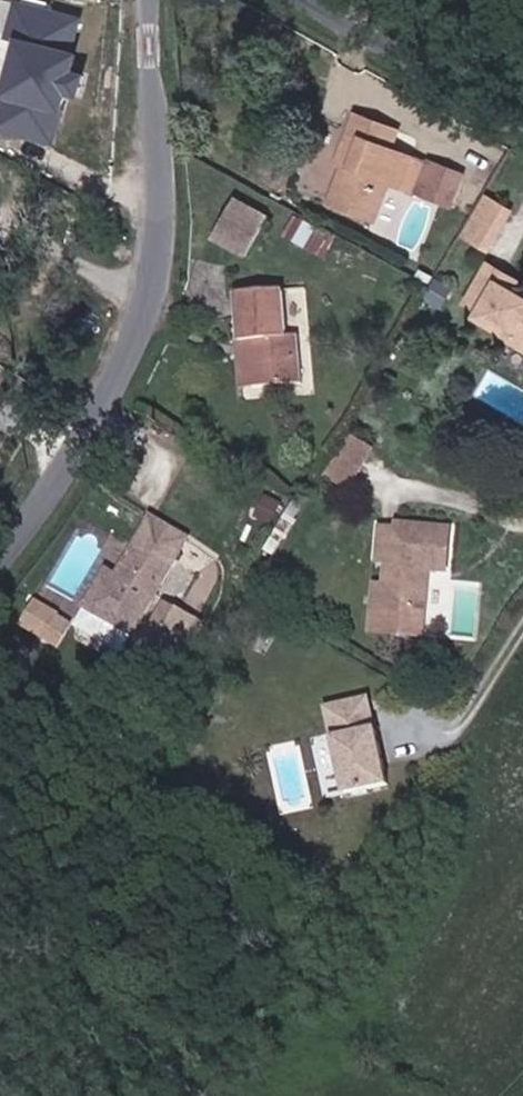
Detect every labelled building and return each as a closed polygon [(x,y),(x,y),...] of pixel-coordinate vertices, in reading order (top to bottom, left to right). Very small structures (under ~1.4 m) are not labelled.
[(32,74),(70,85),(87,24),(47,14),(32,74)] [(469,182),(390,154),(397,134),(342,114),(333,136),(353,142),(343,172),(335,169),(321,213),(364,228),(381,182),(457,212),(469,182)] [(335,169),(343,172),(353,142),(333,136),(323,165),(335,169)] [(474,252),(497,211),(482,203),(460,243),(474,252)] [(226,206),(204,246),(243,266),(264,227),(226,206)] [(498,284),(503,274),(488,266),(467,306),(481,313),(479,319),(512,336),(510,340),(522,346),(522,298),(498,284)] [(433,313),(443,295),(428,286),(418,305),(433,313)] [(291,340),(279,341),(272,296),(227,301),(232,348),(245,347),(251,394),(296,388),(291,340)] [(238,395),(251,394),(245,347),(232,348),(238,395)] [(347,427),(324,467),(356,485),(379,445),(347,427)] [(262,536),(272,519),(247,506),(238,523),(262,536)] [(282,543),(284,540),(291,527),(282,523),(273,539),(282,543)] [(385,539),(368,538),(366,571),(376,572),(374,595),(373,616),(363,615),(361,641),(414,645),(418,591),(414,586),(414,581),(419,577),(438,578),(440,538),(385,534),(385,539)] [(75,620),(122,648),(161,580),(128,560),(109,596),(95,588),(75,620)] [(373,616),(374,595),(365,594),(363,615),(373,616)] [(151,632),(163,640),(174,622),(162,615),(151,632)] [(246,633),(252,621),(243,616),(236,628),(246,633)] [(164,673),(174,678),(198,637),(174,622),(163,640),(151,632),(121,683),(148,700),(164,673)] [(25,651),(46,664),(58,643),(38,630),(25,651)] [(384,795),(372,745),(371,741),(327,750),(340,805),(384,795)]
